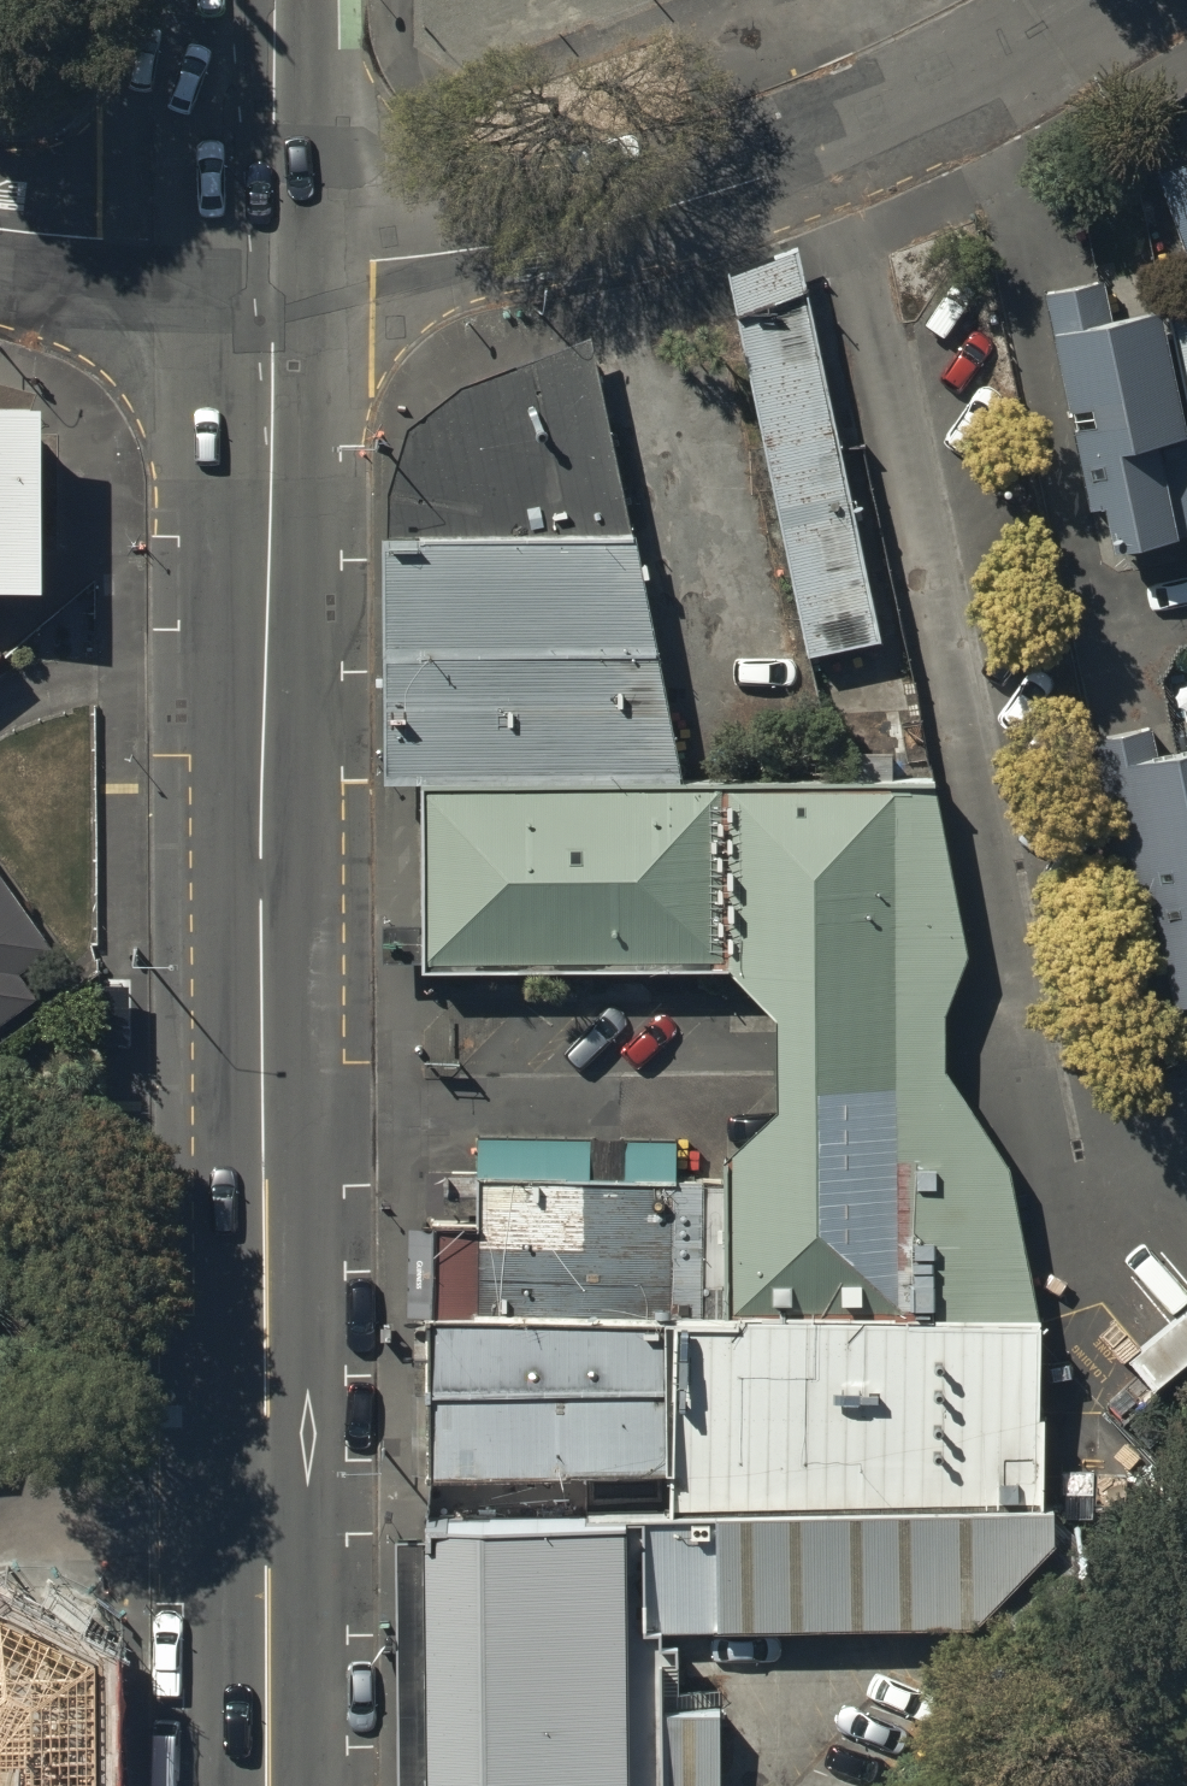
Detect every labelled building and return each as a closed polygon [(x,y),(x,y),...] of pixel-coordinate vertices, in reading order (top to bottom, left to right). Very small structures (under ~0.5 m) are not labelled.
[(406,49),(540,0),(406,0),(406,49)] [(1158,184),(1186,261),(1186,173),(1158,184)] [(798,260),(727,285),(801,633),(873,615),(798,260)] [(1044,305),(1090,525),(1102,523),(1113,575),(1177,562),(1175,549),(1186,547),(1186,443),(1162,320),(1106,332),(1098,294),(1044,305)] [(1173,336),(1186,402),(1186,333),(1173,336)] [(414,467),(414,509),(626,508),(587,342),(466,386),(426,422),(414,467)] [(51,602),(48,410),(0,410),(0,602),(51,602)] [(626,508),(414,509),(412,752),(675,752),(626,508)] [(1156,771),(1150,743),(1092,755),(1125,910),(1150,905),(1175,1023),(1186,1020),(1186,764),(1156,771)] [(960,933),(923,750),(675,752),(412,752),(414,939),(718,938),(764,977),(765,1069),(720,1132),(721,1285),(885,1285),(887,1238),(1020,1239),(1004,1149),(936,1044),(934,985),(960,933)] [(0,887),(0,1037),(40,1009),(20,980),(50,959),(0,887)] [(697,1159),(471,1153),(474,1198),(418,1198),(419,1290),(662,1287),(697,1286),(697,1159)] [(697,1286),(662,1287),(661,1360),(659,1438),(635,1438),(635,1475),(636,1605),(654,1605),(963,1601),(1068,1491),(1020,1239),(887,1238),(885,1285),(721,1285),(697,1286)] [(419,1290),(419,1361),(661,1360),(662,1287),(419,1290)] [(661,1360),(419,1361),(420,1441),(635,1438),(659,1438),(661,1360)] [(414,1477),(418,1785),(714,1785),(713,1682),(654,1683),(654,1605),(636,1605),(635,1475),(414,1477)]
